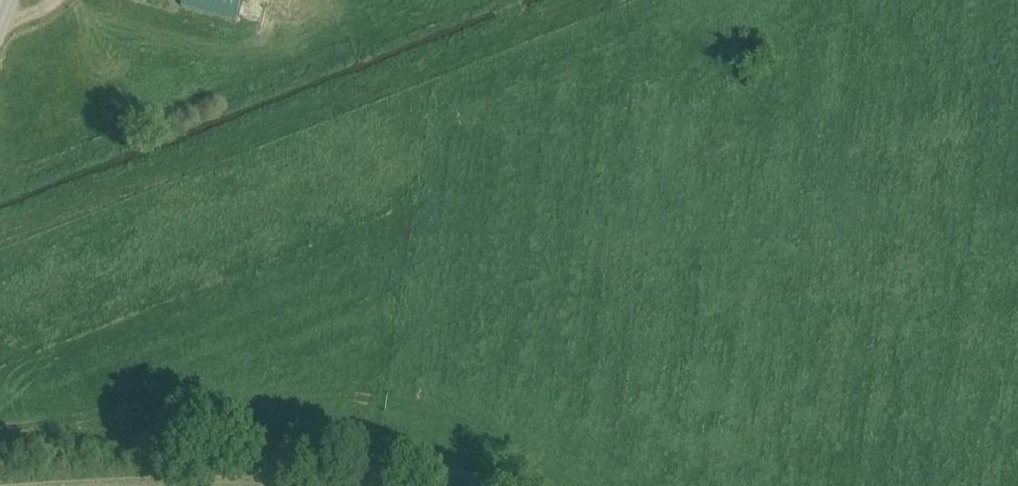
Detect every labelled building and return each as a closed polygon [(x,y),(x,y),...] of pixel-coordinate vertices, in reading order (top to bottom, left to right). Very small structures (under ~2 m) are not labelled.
[(240,18),(243,0),(184,0),(183,7),(240,18)]
